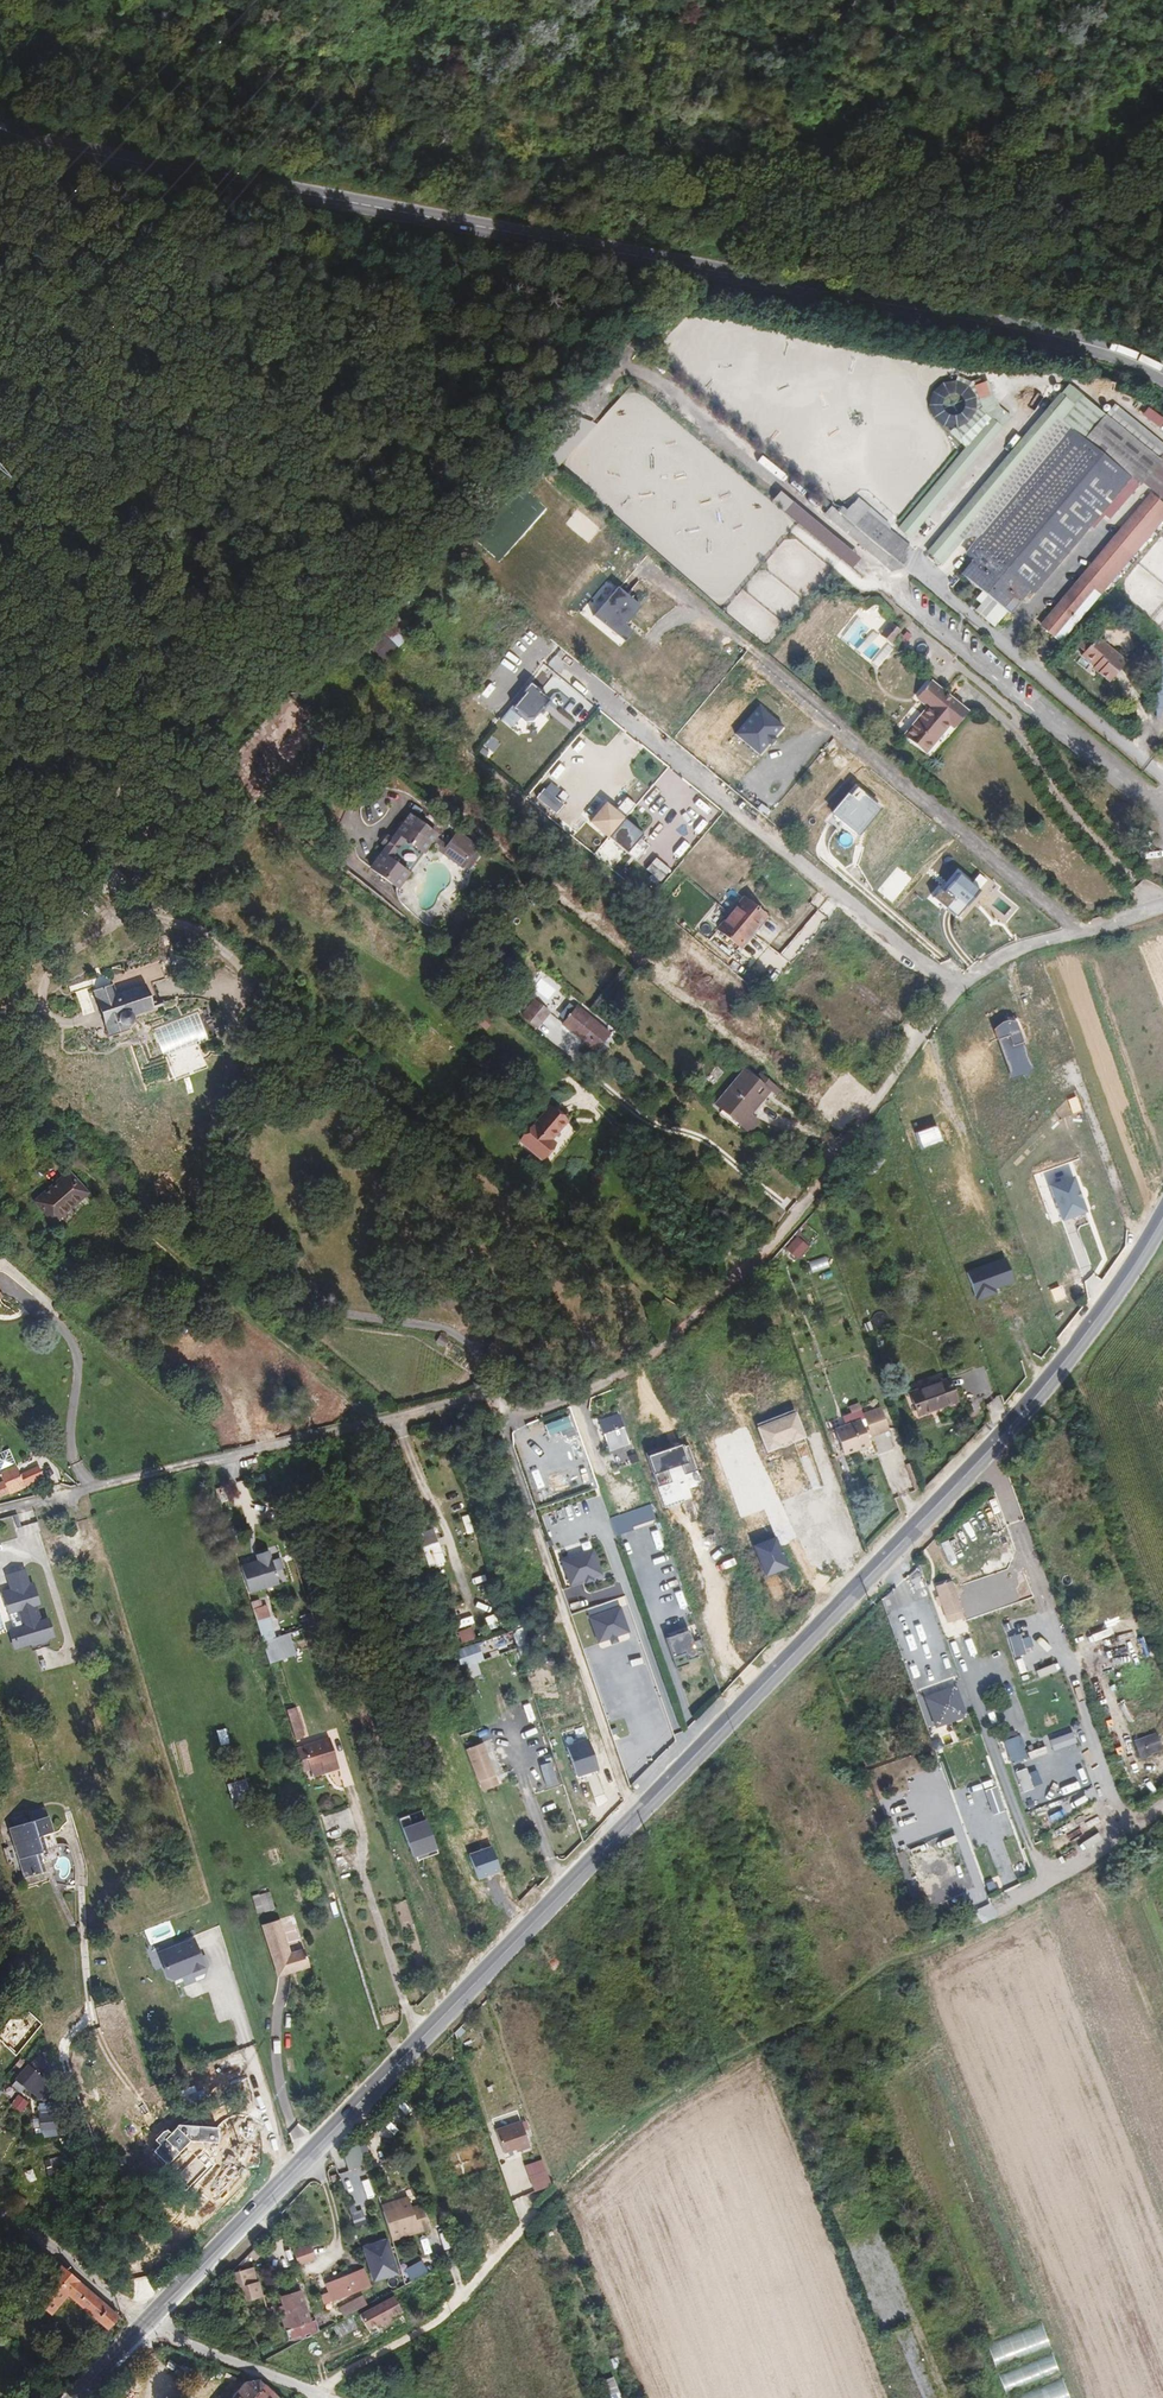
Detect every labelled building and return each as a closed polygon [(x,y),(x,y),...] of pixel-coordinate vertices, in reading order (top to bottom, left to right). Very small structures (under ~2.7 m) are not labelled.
[(985,381),(974,385),(978,398),(989,394),(985,381)] [(986,395),(979,404),(1005,426),(1012,417),(986,395)] [(1049,409),(929,554),(936,560),(1057,417),(1049,409)] [(990,418),(898,529),(907,536),(999,426),(990,418)] [(980,567),(972,560),(960,574),(1010,614),(1126,475),(1139,486),(1159,463),(1104,418),(1084,441),(1040,495),(980,567)] [(965,554),(972,560),(980,567),(1040,495),(1084,441),(1068,427),(1026,478),(968,547),(965,554)] [(1151,495),(1041,627),(1053,637),(1118,559),(1162,505),(1151,495)] [(854,526),(881,548),(894,534),(867,511),(854,526)] [(908,545),(894,534),(881,548),(904,567),(908,545)] [(642,606),(618,586),(594,615),(625,641),(633,631),(626,625),(642,606)] [(388,606),(357,636),(373,652),(404,622),(388,606)] [(890,623),(885,629),(895,638),(900,631),(890,623)] [(891,644),(895,638),(885,629),(880,635),(891,644)] [(1076,645),(1084,652),(1093,640),(1086,634),(1076,645)] [(1100,671),(1098,673),(1109,682),(1126,661),(1097,637),(1093,640),(1084,652),(1081,655),(1093,666),(1100,671)] [(930,681),(919,694),(956,725),(967,712),(930,681)] [(550,701),(529,684),(522,693),(524,695),(512,708),(526,720),(532,719),(541,709),(543,710),(550,701)] [(953,729),(956,725),(919,694),(916,698),(927,707),(903,736),(925,754),(949,726),(953,729)] [(783,727),(758,707),(736,734),(761,754),(783,727)] [(897,728),(904,734),(916,718),(909,712),(897,728)] [(558,812),(564,803),(555,797),(561,788),(550,780),(538,799),(558,812)] [(883,810),(857,788),(850,796),(848,794),(830,815),(858,839),(883,810)] [(588,824),(597,832),(625,855),(644,833),(607,801),(588,824)] [(371,868),(399,889),(411,873),(393,859),(407,840),(426,854),(432,846),(438,838),(440,835),(412,814),(394,839),(386,848),(371,868)] [(594,834),(597,832),(588,824),(586,823),(584,826),(594,834)] [(438,838),(432,846),(448,857),(464,869),(479,849),(457,833),(449,845),(438,838)] [(382,844),(386,848),(394,839),(389,835),(382,844)] [(735,874),(745,863),(738,857),(737,858),(729,852),(722,860),(733,870),(732,871),(735,874)] [(464,869),(448,857),(446,859),(463,871),(464,869)] [(653,858),(647,871),(664,880),(671,867),(653,858)] [(979,892),(959,876),(938,902),(958,918),(979,892)] [(745,898),(718,928),(740,948),(766,917),(745,898)] [(458,905),(449,917),(459,926),(468,914),(458,905)] [(131,1017),(154,1009),(146,984),(151,982),(146,966),(123,973),(128,990),(116,994),(113,985),(94,991),(109,1036),(129,1030),(127,1025),(130,1023),(131,1021),(131,1018),(131,1017)] [(115,975),(123,973),(120,966),(113,968),(115,975)] [(160,1007),(151,982),(146,984),(154,1009),(160,1007)] [(550,1013),(534,1000),(522,1015),(537,1028),(550,1013)] [(563,1024),(595,1051),(610,1033),(578,1006),(563,1024)] [(1017,1018),(996,1025),(1012,1078),(1033,1071),(1017,1018)] [(759,1121),(755,1116),(751,1114),(770,1091),(758,1081),(744,1070),(715,1104),(750,1133),(759,1121)] [(763,1075),(758,1081),(770,1091),(773,1094),(776,1096),(781,1090),(763,1075)] [(755,1116),(773,1094),(770,1091),(751,1114),(755,1116)] [(552,1109),(549,1107),(519,1141),(540,1160),(555,1144),(552,1140),(567,1122),(552,1109)] [(938,1125),(916,1132),(921,1148),(943,1141),(938,1125)] [(69,1171),(34,1201),(54,1223),(88,1193),(69,1171)] [(1075,1175),(1049,1183),(1061,1219),(1086,1210),(1075,1175)] [(784,1249),(790,1254),(800,1242),(795,1238),(784,1249)] [(777,1257),(780,1260),(785,1255),(782,1252),(777,1257)] [(1018,1291),(1010,1268),(972,1282),(982,1310),(1000,1303),(998,1298),(1018,1291)] [(309,1322),(300,1314),(297,1319),(305,1327),(309,1322)] [(493,1376),(482,1380),(473,1383),(475,1390),(498,1381),(496,1375),(493,1376)] [(949,1378),(911,1392),(919,1416),(957,1403),(949,1378)] [(865,1414),(873,1437),(889,1431),(881,1408),(865,1414)] [(797,1409),(754,1424),(766,1458),(809,1443),(797,1409)] [(631,1442),(621,1414),(599,1422),(609,1450),(631,1442)] [(834,1428),(845,1423),(842,1416),(831,1421),(834,1428)] [(835,1429),(844,1455),(870,1446),(861,1420),(835,1429)] [(698,1472),(690,1441),(648,1453),(657,1484),(698,1472)] [(11,1454),(0,1459),(0,1471),(2,1474),(17,1468),(11,1454)] [(571,1463),(546,1470),(552,1491),(577,1484),(571,1463)] [(44,1479),(39,1468),(21,1476),(20,1475),(20,1474),(19,1473),(17,1468),(2,1474),(5,1483),(0,1485),(0,1498),(44,1479)] [(896,1494),(904,1491),(899,1476),(891,1478),(896,1494)] [(651,1506),(611,1518),(617,1535),(656,1523),(651,1506)] [(423,1536),(430,1534),(423,1515),(417,1517),(423,1536)] [(778,1533),(750,1545),(765,1578),(793,1566),(778,1533)] [(592,1549),(559,1560),(568,1588),(584,1582),(585,1586),(594,1584),(593,1580),(601,1577),(592,1549)] [(257,1562),(240,1567),(247,1589),(275,1580),(266,1552),(254,1555),(257,1562)] [(67,1579),(74,1577),(71,1568),(65,1570),(67,1579)] [(24,1627),(10,1631),(17,1651),(55,1638),(48,1618),(41,1621),(36,1606),(41,1604),(34,1583),(30,1584),(25,1570),(7,1576),(12,1591),(3,1594),(10,1615),(19,1612),(24,1627)] [(945,1617),(961,1612),(952,1582),(936,1587),(945,1617)] [(935,1585),(930,1586),(940,1623),(946,1621),(935,1585)] [(258,1598),(250,1600),(256,1619),(271,1614),(268,1603),(261,1605),(258,1598)] [(620,1606),(590,1616),(599,1642),(609,1638),(611,1644),(618,1642),(617,1638),(630,1633),(620,1606)] [(1124,1620),(1126,1639),(1134,1638),(1135,1641),(1144,1640),(1142,1618),(1124,1620)] [(458,1631),(462,1642),(476,1637),(472,1626),(458,1631)] [(691,1631),(668,1636),(674,1665),(698,1660),(691,1631)] [(270,1665),(296,1656),(289,1635),(264,1645),(270,1665)] [(461,1669),(482,1662),(476,1644),(454,1651),(461,1669)] [(925,1697),(935,1729),(968,1718),(957,1686),(925,1697)] [(295,1739),(304,1737),(297,1709),(287,1711),(295,1739)] [(478,1741),(485,1739),(482,1730),(474,1733),(478,1741)] [(1015,1731),(1003,1735),(1011,1763),(1026,1758),(1020,1736),(1017,1737),(1015,1731)] [(1073,1731),(1050,1739),(1055,1750),(1078,1742),(1073,1731)] [(1141,1757),(1162,1749),(1162,1745),(1158,1732),(1134,1741),(1141,1757)] [(588,1738),(566,1746),(577,1777),(598,1769),(588,1738)] [(313,1777),(325,1773),(323,1769),(338,1764),(330,1739),(303,1746),(313,1777)] [(495,1776),(483,1743),(468,1749),(485,1794),(500,1788),(495,1776)] [(339,1769),(338,1764),(323,1769),(325,1773),(339,1769)] [(1158,1786),(1149,1767),(1132,1775),(1142,1794),(1158,1786)] [(234,1790),(242,1788),(240,1781),(233,1783),(234,1790)] [(248,1795),(238,1799),(241,1809),(252,1805),(248,1795)] [(56,1845),(53,1834),(48,1818),(9,1830),(13,1841),(23,1875),(24,1878),(44,1872),(39,1853),(57,1848),(56,1845)] [(427,1818),(403,1826),(413,1857),(437,1849),(427,1818)] [(23,1875),(13,1841),(6,1843),(8,1848),(3,1850),(9,1869),(14,1867),(15,1872),(19,1871),(20,1876),(23,1875)] [(469,1854),(478,1879),(500,1872),(491,1846),(469,1854)] [(265,1913),(275,1909),(270,1892),(260,1896),(265,1913)] [(283,1917),(266,1923),(281,1974),(313,1964),(307,1947),(293,1952),(283,1917)] [(191,1939),(157,1952),(167,1977),(201,1964),(191,1939)] [(2,2034),(20,2050),(39,2021),(34,2017),(29,2021),(22,2015),(17,2016),(13,2020),(12,2019),(9,2022),(11,2024),(2,2034)] [(38,2038),(44,2031),(42,2025),(40,2019),(39,2021),(20,2050),(33,2034),(38,2038)] [(41,2078),(27,2066),(16,2079),(30,2091),(41,2078)] [(56,2115),(42,2116),(43,2137),(58,2137),(56,2115)] [(521,2124),(497,2133),(505,2155),(517,2151),(520,2150),(521,2153),(530,2149),(521,2124)] [(542,2159),(524,2165),(533,2192),(551,2186),(542,2159)] [(343,2162),(335,2164),(338,2174),(346,2171),(343,2162)] [(344,2176),(345,2179),(349,2178),(346,2171),(338,2174),(339,2177),(344,2176)] [(417,2225),(408,2197),(396,2201),(398,2206),(383,2211),(390,2234),(417,2225)] [(398,2206),(396,2201),(381,2205),(383,2211),(398,2206)] [(264,2246),(266,2254),(273,2252),(271,2244),(264,2246)] [(384,2244),(362,2251),(371,2280),(393,2273),(384,2244)] [(299,2266),(315,2260),(310,2247),(294,2252),(299,2266)] [(428,2274),(424,2262),(407,2270),(411,2283),(428,2274)] [(105,2326),(118,2313),(59,2265),(33,2297),(51,2312),(67,2294),(105,2326)] [(251,2267),(245,2269),(250,2284),(255,2283),(251,2267)] [(245,2269),(231,2273),(240,2303),(260,2297),(255,2283),(250,2284),(245,2269)] [(365,2269),(325,2285),(332,2302),(370,2286),(365,2269)] [(292,2328),(310,2322),(300,2291),(282,2297),(285,2306),(292,2328)] [(338,2308),(343,2318),(354,2312),(366,2306),(361,2296),(338,2308)] [(359,2315),(367,2329),(380,2322),(382,2326),(390,2322),(388,2318),(401,2311),(393,2298),(359,2315)] [(292,2328),(285,2306),(281,2308),(287,2329),(292,2328)] [(333,2328),(339,2339),(357,2328),(352,2317),(333,2328)] [(1048,2336),(993,2358),(1002,2380),(1057,2358),(1048,2336)] [(611,2360),(614,2369),(620,2366),(617,2358),(611,2360)] [(1006,2385),(1011,2397),(1039,2397),(1070,2385),(1061,2363),(1006,2385)] [(262,2379),(256,2377),(246,2378),(231,2397),(281,2397),(262,2379)] [(605,2381),(610,2395),(619,2392),(613,2378),(605,2381)]
